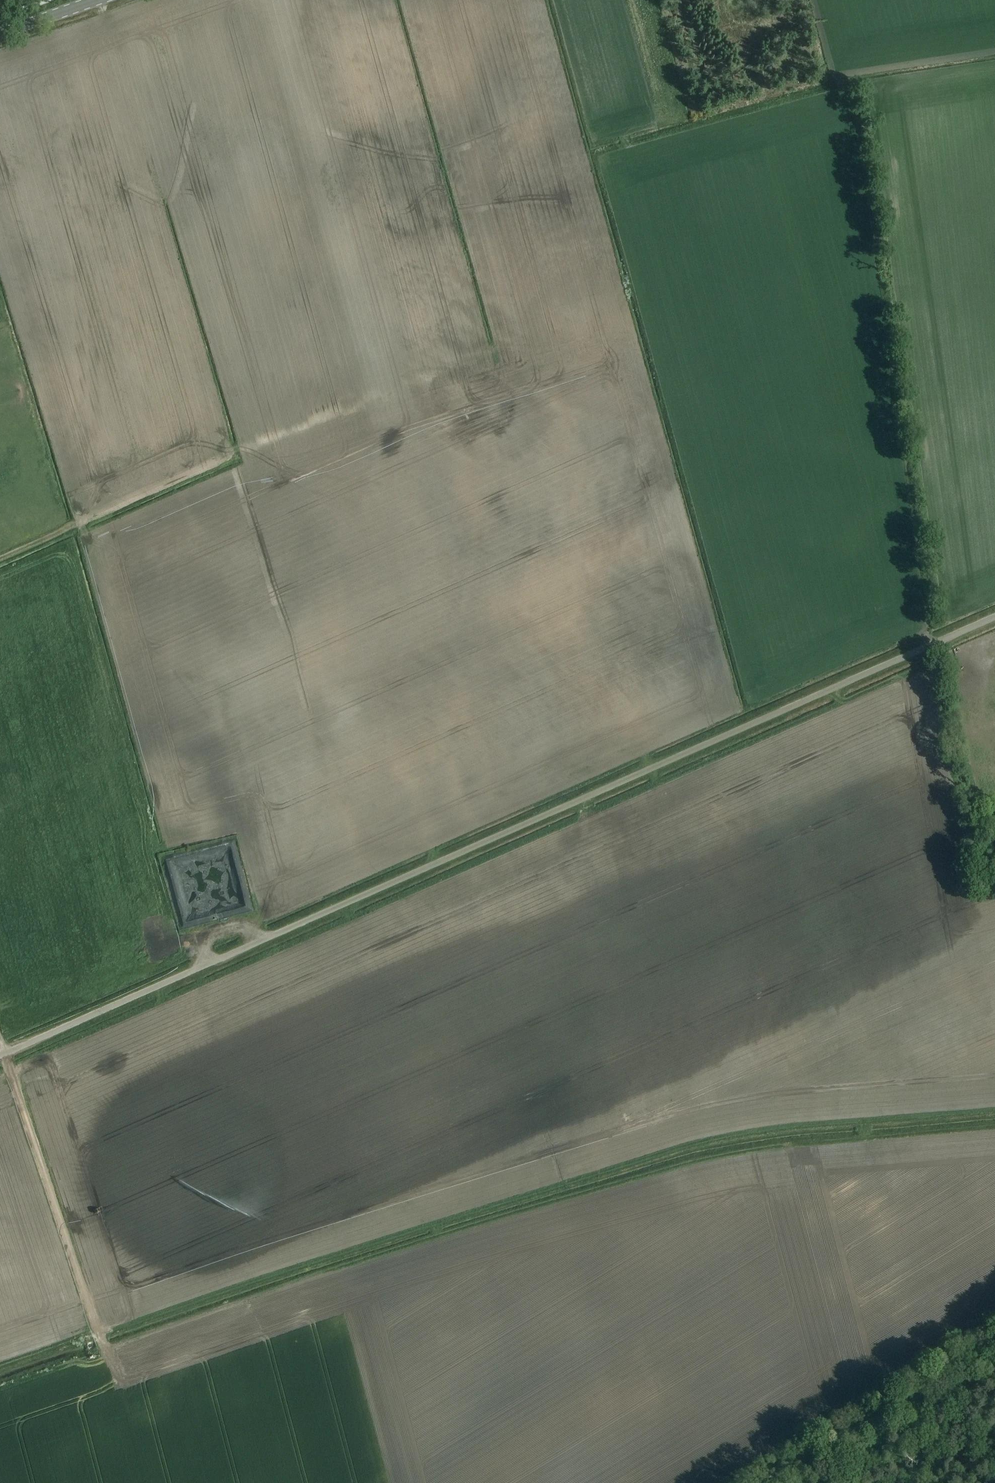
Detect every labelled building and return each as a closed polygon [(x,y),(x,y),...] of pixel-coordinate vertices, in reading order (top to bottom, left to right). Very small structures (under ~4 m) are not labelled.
[(137,19),(122,23),(123,28),(138,24),(137,19)] [(985,589),(994,606),(994,584),(985,589)]
